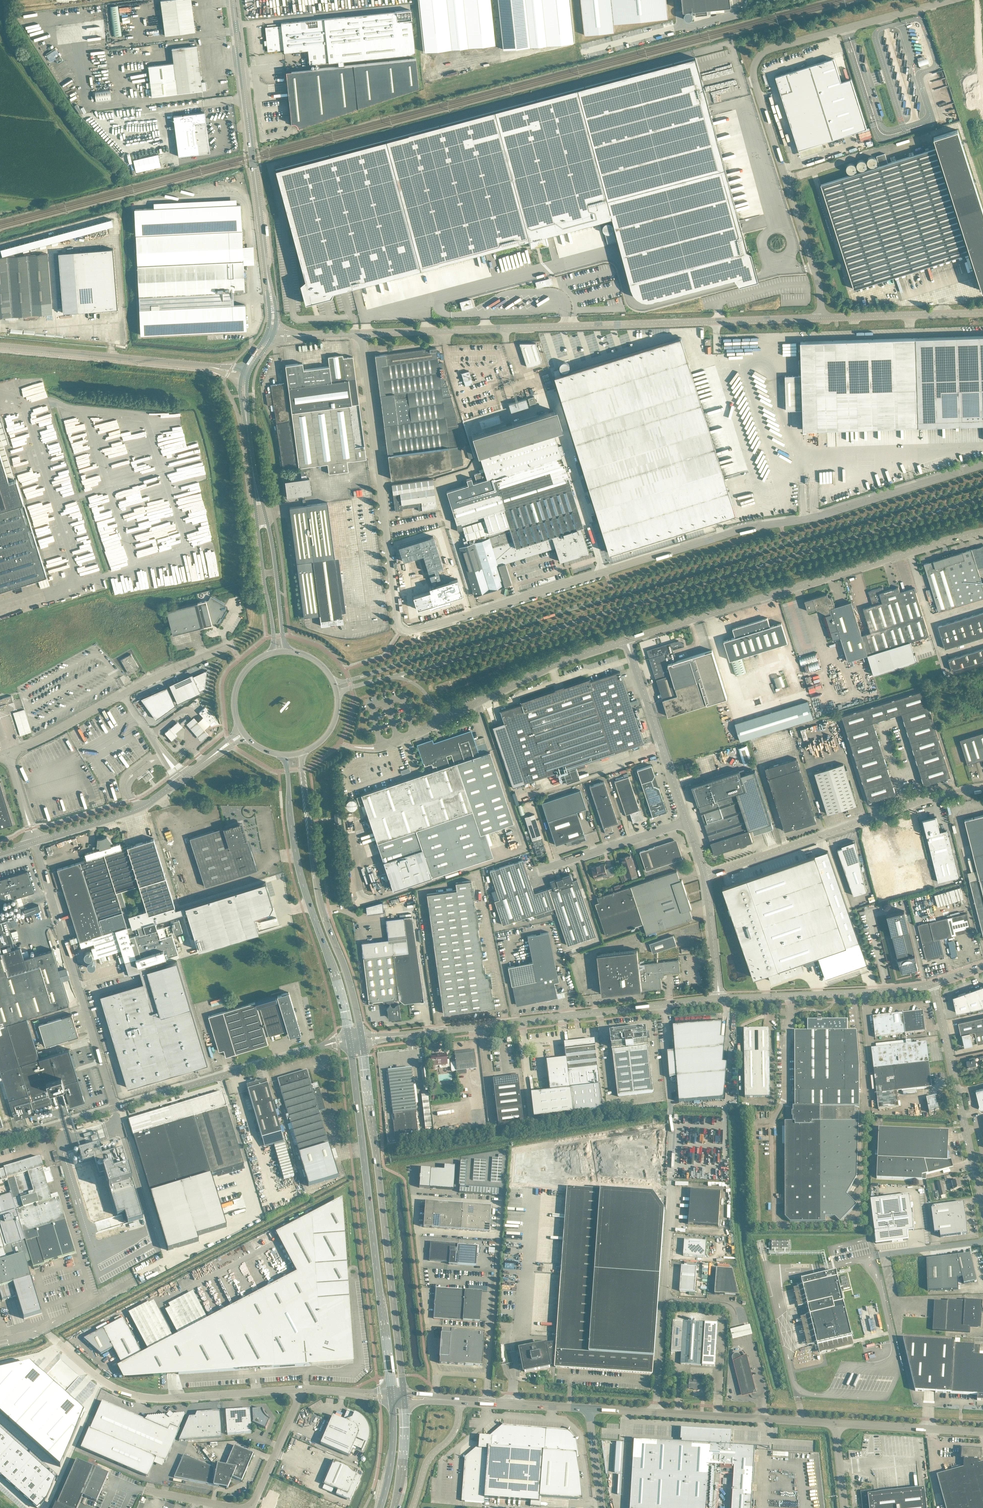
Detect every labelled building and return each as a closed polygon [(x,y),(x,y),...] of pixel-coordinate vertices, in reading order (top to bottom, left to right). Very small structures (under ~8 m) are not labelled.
[(165,35),(195,31),(195,26),(196,26),(198,24),(197,22),(196,21),(194,21),(191,0),(161,0),(165,35)] [(494,44),(490,0),(419,0),(425,51),(494,44)] [(569,0),(498,0),(503,49),(573,42),(569,0)] [(667,0),(581,0),(585,35),(615,32),(614,24),(669,18),(667,0)] [(684,10),(695,9),(695,16),(708,15),(707,8),(731,5),(731,0),(683,0),(684,10)] [(118,5),(110,6),(114,36),(122,35),(118,5)] [(339,66),(286,71),(291,123),(292,123),(293,123),(294,123),(295,123),(296,124),(297,124),(297,125),(298,126),(298,127),(298,128),(419,87),(416,58),(344,66),(344,61),(415,53),(411,10),(281,23),(281,26),(265,27),(268,51),(284,50),(284,52),(308,50),(310,64),(338,61),(339,66)] [(207,90),(206,84),(205,84),(205,81),(201,81),(197,45),(172,48),(174,63),(148,66),(152,96),(202,90),(207,89),(207,90)] [(60,56),(56,48),(46,54),(51,62),(60,56)] [(822,51),(815,53),(817,59),(824,57),(822,51)] [(923,56),(918,58),(921,68),(929,66),(929,63),(926,64),(923,56)] [(747,250),(696,58),(276,170),(305,280),(300,284),(305,304),(331,297),(334,292),(342,290),(423,268),(488,251),(528,240),(529,243),(532,247),(533,246),(532,243),(538,242),(537,238),(539,237),(542,242),(541,237),(545,236),(545,241),(548,245),(548,244),(546,235),(582,226),(613,218),(632,288),(634,293),(638,297),(643,300),(648,301),(654,300),(730,280),(735,279),(740,285),(759,280),(752,253),(747,250)] [(867,128),(851,79),(841,82),(834,58),(776,77),(799,150),(821,143),(867,128)] [(111,100),(110,90),(95,92),(96,102),(111,100)] [(173,116),(179,156),(194,154),(210,152),(205,112),(184,115),(173,116)] [(934,137),(937,147),(888,163),(885,153),(877,156),(880,166),(821,184),(854,289),(970,252),(982,291),(982,210),(958,130),(934,137)] [(240,204),(135,209),(136,235),(242,229),(240,204)] [(616,241),(614,230),(614,229),(614,228),(614,227),(613,226),(613,225),(612,224),(611,224),(611,223),(610,223),(609,223),(608,223),(607,223),(606,224),(605,224),(604,225),(604,226),(603,227),(603,228),(603,229),(603,230),(604,231),(604,232),(605,233),(608,243),(616,241)] [(136,236),(139,298),(233,293),(233,295),(238,294),(238,293),(245,293),(246,292),(246,284),(244,285),(242,231),(136,236)] [(113,249),(74,252),(78,312),(118,308),(113,249)] [(74,252),(59,253),(63,313),(78,312),(74,252)] [(22,316),(52,313),(48,253),(18,255),(22,316)] [(18,255),(0,257),(0,317),(22,316),(18,255)] [(233,305),(233,295),(233,293),(139,298),(141,335),(246,330),(245,304),(233,305)] [(696,353),(705,351),(701,336),(693,338),(696,353)] [(915,338),(801,342),(802,375),(785,376),(786,410),(802,410),(803,410),(803,411),(803,429),(815,429),(815,427),(928,424),(982,422),(982,336),(915,338)] [(559,368),(554,370),(610,553),(634,546),(633,544),(723,517),(724,516),(725,517),(736,514),(729,490),(728,490),(728,489),(726,485),(689,364),(688,360),(688,359),(685,349),(681,337),(669,341),(611,359),(561,374),(559,368)] [(528,367),(542,362),(536,343),(520,343),(528,367)] [(384,425),(391,479),(432,473),(463,464),(457,415),(446,381),(444,381),(442,362),(438,362),(436,347),(375,355),(380,395),(381,395),(385,425),(384,425)] [(310,466),(328,463),(329,473),(348,471),(347,461),(366,458),(353,356),(343,357),(343,355),(328,357),(329,366),(304,369),(303,362),(285,365),(299,467),(300,467),(310,466)] [(548,380),(555,378),(552,369),(545,371),(548,380)] [(465,386),(473,384),(469,371),(461,373),(465,386)] [(274,393),(266,394),(268,405),(275,404),(278,422),(276,423),(283,469),(297,467),(284,383),(270,385),(271,385),(272,385),(274,393)] [(536,402),(534,396),(528,398),(530,404),(536,402)] [(528,406),(526,399),(509,404),(511,412),(528,406)] [(583,526),(561,455),(564,454),(562,445),(558,446),(554,432),(560,430),(554,410),(472,436),(478,455),(480,455),(484,468),(479,470),(480,472),(474,474),(477,482),(473,483),(471,478),(467,479),(468,484),(447,491),(453,510),(457,523),(458,531),(464,529),(463,526),(467,537),(467,540),(464,541),(465,544),(466,545),(460,547),(474,595),(513,583),(512,583),(511,583),(505,563),(546,550),(556,547),(560,561),(564,560),(565,562),(568,561),(567,559),(587,552),(588,552),(580,527),(583,526)] [(40,578),(47,576),(31,524),(16,478),(9,480),(6,472),(12,471),(4,444),(9,443),(0,415),(0,591),(40,578)] [(479,421),(481,429),(501,422),(499,415),(479,421)] [(311,494),(309,478),(307,478),(306,475),(304,475),(304,470),(311,469),(310,466),(300,467),(302,479),(285,481),(287,497),(311,494)] [(392,484),(395,511),(403,510),(402,508),(418,506),(419,511),(428,509),(428,510),(431,509),(431,508),(437,507),(433,479),(392,484)] [(303,611),(304,617),(320,615),(321,625),(343,622),(328,502),(290,507),(303,611)] [(443,568),(434,537),(399,547),(404,562),(424,556),(429,573),(435,571),(436,574),(430,576),(433,586),(436,585),(435,581),(440,579),(438,570),(443,568)] [(972,550),(978,568),(982,567),(982,546),(974,548),(974,549),(972,550)] [(972,550),(972,549),(943,558),(958,606),(982,598),(982,586),(978,568),(972,550)] [(924,564),(939,612),(958,606),(943,558),(924,564)] [(433,586),(429,588),(430,591),(413,596),(417,609),(429,605),(431,610),(436,607),(444,605),(446,604),(452,603),(450,599),(462,595),(457,579),(436,585),(433,586)] [(929,635),(914,587),(900,592),(899,587),(883,592),(882,590),(884,589),(883,587),(868,591),(873,605),(863,608),(870,633),(861,635),(867,655),(874,675),(917,662),(918,661),(915,653),(914,654),(913,652),(910,641),(929,636),(929,635)] [(827,593),(805,600),(808,611),(816,609),(825,613),(830,612),(831,614),(826,615),(829,626),(831,631),(833,639),(841,637),(848,661),(867,655),(861,635),(851,602),(835,607),(832,596),(830,596),(829,596),(828,595),(827,593)] [(211,596),(207,601),(206,602),(206,600),(167,610),(173,634),(212,624),(212,623),(215,622),(218,624),(227,609),(225,608),(225,606),(226,605),(211,596)] [(938,626),(945,648),(982,637),(982,612),(938,626)] [(767,617),(756,621),(733,628),(735,637),(724,640),(730,660),(788,642),(782,623),(770,626),(767,617)] [(663,699),(668,716),(727,698),(712,650),(692,656),(677,661),(675,657),(676,657),(675,654),(674,654),(673,650),(684,646),(684,644),(684,643),(683,643),(678,641),(679,640),(678,640),(678,641),(661,646),(661,645),(661,646),(659,647),(658,646),(658,647),(647,650),(656,679),(671,674),(678,695),(663,699)] [(948,659),(952,670),(982,660),(982,648),(948,659)] [(139,666),(131,653),(120,659),(128,673),(139,666)] [(192,674),(169,685),(178,703),(201,693),(200,691),(205,688),(207,670),(193,676),(192,674)] [(493,726),(492,727),(512,787),(524,783),(562,770),(567,783),(579,779),(575,766),(644,743),(630,702),(620,671),(590,681),(589,679),(564,687),(563,685),(558,687),(559,689),(521,702),(521,704),(500,711),(504,722),(498,725),(493,726)] [(784,674),(777,677),(781,686),(778,687),(779,689),(783,687),(782,686),(788,683),(784,674)] [(144,699),(142,700),(151,713),(152,714),(156,718),(155,719),(157,721),(169,712),(173,709),(176,707),(168,688),(166,689),(165,689),(165,690),(160,692),(158,693),(157,693),(157,694),(152,696),(152,695),(150,696),(150,697),(146,699),(146,698),(145,698),(145,699),(144,699)] [(827,699),(833,698),(830,688),(820,691),(822,697),(826,696),(827,699)] [(896,794),(894,791),(895,790),(894,786),(891,787),(889,782),(888,777),(886,773),(889,772),(888,767),(887,768),(885,762),(886,762),(885,757),(882,758),(880,754),(881,754),(879,749),(878,744),(880,744),(879,739),(878,739),(876,733),(877,733),(876,728),(873,729),(871,725),(872,725),(870,721),(875,719),(879,718),(880,721),(885,719),(884,718),(890,717),(895,716),(894,713),(899,712),(903,710),(904,715),(905,715),(906,719),(903,720),(905,725),(905,724),(907,730),(906,730),(908,735),(911,734),(912,738),(913,743),(915,748),(912,748),(913,753),(914,753),(916,759),(915,759),(917,764),(920,763),(921,767),(922,772),(924,776),(922,777),(921,777),(922,782),(923,782),(924,785),(930,784),(929,783),(951,776),(923,690),(842,716),(869,802),(890,795),(890,796),(896,794)] [(4,704),(13,701),(11,695),(2,698),(3,699),(0,700),(0,702),(0,704),(4,703),(4,704)] [(808,701),(798,704),(803,721),(813,718),(808,701)] [(214,717),(205,707),(199,712),(203,717),(210,724),(215,719),(214,717)] [(13,713),(20,735),(31,731),(24,709),(13,713)] [(191,718),(187,722),(189,725),(193,730),(198,734),(202,739),(204,737),(209,732),(206,729),(205,727),(206,726),(210,723),(203,715),(200,718),(198,720),(197,718),(195,716),(191,718)] [(165,732),(172,740),(174,738),(177,736),(175,733),(178,730),(182,727),(178,721),(174,725),(167,730),(165,732)] [(513,822),(499,780),(490,751),(479,755),(471,731),(443,740),(443,742),(440,742),(440,741),(433,744),(432,740),(418,745),(425,766),(432,763),(433,767),(436,766),(437,769),(361,794),(362,796),(364,803),(377,843),(375,843),(376,847),(378,846),(393,890),(488,858),(480,834),(513,822)] [(960,739),(967,764),(982,759),(982,760),(982,732),(960,739)] [(796,758),(765,768),(785,831),(816,821),(796,758)] [(843,764),(815,773),(828,814),(856,805),(843,764)] [(651,765),(637,769),(652,816),(666,811),(659,788),(654,785),(653,786),(651,779),(652,779),(654,774),(651,765)] [(739,770),(692,786),(693,790),(698,805),(711,843),(715,854),(740,846),(740,847),(747,845),(746,843),(753,841),(749,830),(752,829),(760,826),(761,831),(770,828),(772,827),(773,828),(755,770),(745,773),(741,775),(739,770)] [(618,780),(614,781),(626,816),(630,815),(633,822),(643,819),(628,776),(624,778),(623,776),(618,778),(618,780)] [(611,824),(618,822),(604,781),(589,786),(603,827),(605,833),(613,831),(611,824)] [(13,823),(0,782),(0,827),(13,823)] [(584,835),(576,811),(586,808),(580,790),(542,802),(555,845),(566,841),(567,846),(586,839),(584,835)] [(352,798),(351,798),(350,798),(349,799),(348,799),(347,800),(347,801),(346,802),(346,803),(346,804),(346,805),(347,806),(347,807),(348,807),(348,808),(349,808),(350,809),(351,809),(352,809),(353,809),(354,808),(355,808),(355,807),(356,807),(356,806),(357,805),(357,804),(357,803),(357,802),(357,801),(356,801),(356,800),(355,799),(354,799),(354,798),(353,798),(352,798)] [(534,814),(525,817),(532,840),(536,851),(535,851),(536,851),(537,856),(542,854),(541,851),(546,849),(541,837),(542,837),(534,814)] [(965,820),(979,878),(970,881),(982,935),(982,815),(965,820)] [(932,817),(923,819),(927,835),(927,836),(938,882),(958,877),(947,830),(940,832),(936,817),(936,816),(932,817)] [(243,831),(243,829),(241,823),(225,828),(225,827),(214,830),(190,838),(205,886),(257,870),(248,841),(246,841),(243,832),(244,831),(243,831)] [(910,825),(905,826),(908,838),(913,836),(910,825)] [(905,826),(900,827),(902,839),(904,839),(908,838),(905,826)] [(900,827),(894,829),(897,840),(902,839),(900,827)] [(894,829),(889,830),(891,842),(897,840),(894,829)] [(164,927),(163,926),(157,927),(153,913),(175,906),(154,838),(127,846),(127,847),(122,848),(120,843),(111,846),(110,844),(112,842),(107,836),(107,837),(106,837),(105,838),(104,838),(103,839),(101,839),(100,839),(99,839),(98,839),(97,839),(97,847),(97,850),(85,854),(87,859),(81,861),(80,862),(57,869),(66,897),(78,936),(70,938),(71,943),(73,943),(92,937),(80,941),(81,946),(94,942),(95,947),(91,948),(95,958),(116,952),(117,956),(118,956),(123,955),(125,961),(136,958),(138,965),(145,963),(166,957),(178,953),(172,934),(169,935),(166,936),(165,930),(166,930),(165,927),(164,927)] [(897,840),(891,842),(893,847),(905,844),(904,839),(902,839),(897,840)] [(646,871),(683,858),(682,858),(676,841),(674,840),(655,847),(655,846),(654,846),(654,847),(640,852),(646,871)] [(842,848),(838,849),(854,895),(866,891),(856,843),(855,841),(849,843),(848,845),(847,844),(842,846),(842,848)] [(905,844),(893,847),(894,852),(907,849),(905,844)] [(907,849),(894,852),(895,857),(908,854),(907,849)] [(725,886),(723,887),(754,978),(768,973),(771,981),(772,981),(772,980),(781,977),(786,975),(804,969),(801,962),(818,956),(826,978),(867,964),(828,851),(815,855),(725,886)] [(908,854),(895,857),(897,863),(909,859),(908,854)] [(630,855),(621,858),(627,877),(637,874),(630,855)] [(909,859),(897,863),(898,868),(910,865),(909,859)] [(570,874),(551,881),(553,887),(534,893),(523,860),(490,871),(499,899),(494,900),(502,925),(535,914),(537,918),(556,912),(567,945),(596,936),(577,879),(572,880),(570,874)] [(606,869),(604,863),(599,865),(600,865),(597,866),(592,867),(595,876),(599,875),(600,877),(604,875),(605,877),(616,873),(613,867),(606,869)] [(910,865),(898,868),(899,873),(912,870),(910,865)] [(57,870),(52,872),(57,888),(62,887),(57,870)] [(912,870),(899,873),(900,878),(913,875),(912,870)] [(15,905),(15,903),(4,906),(2,902),(16,898),(34,892),(27,871),(0,880),(0,910),(15,905)] [(597,897),(600,907),(597,908),(596,906),(606,935),(643,923),(647,934),(693,919),(690,909),(691,908),(688,899),(686,894),(687,894),(682,880),(680,880),(677,871),(597,897)] [(913,875),(900,878),(902,883),(914,880),(913,875)] [(484,977),(478,928),(471,880),(456,882),(457,890),(427,894),(443,1013),(493,1006),(489,976),(484,977)] [(914,880),(902,883),(903,889),(916,886),(914,880)] [(959,887),(962,899),(972,897),(968,881),(963,883),(964,886),(959,887)] [(175,906),(153,913),(156,922),(187,912),(199,950),(259,932),(254,916),(270,912),(273,905),(266,882),(176,909),(175,906)] [(916,886),(903,889),(904,894),(917,891),(916,886)] [(961,905),(969,904),(967,898),(961,900),(958,888),(938,893),(941,905),(960,900),(961,905)] [(373,904),(366,906),(367,914),(384,912),(384,911),(383,902),(373,904)] [(39,905),(24,909),(26,915),(41,910),(39,905)] [(898,958),(899,964),(901,972),(918,968),(916,960),(904,910),(887,915),(892,934),(898,958)] [(27,1017),(69,1004),(52,949),(54,958),(37,963),(35,956),(35,955),(29,956),(26,947),(21,948),(15,950),(15,948),(6,921),(16,918),(14,912),(4,915),(4,916),(1,917),(0,913),(0,1026),(27,1017)] [(971,931),(967,913),(918,925),(926,960),(944,956),(940,938),(971,931)] [(399,1003),(395,1004),(394,999),(398,999),(404,1003),(424,1001),(412,916),(404,917),(386,919),(388,938),(387,938),(387,940),(362,943),(363,958),(364,962),(363,962),(364,962),(368,996),(369,1002),(379,1001),(387,1000),(387,1004),(389,1005),(386,1008),(387,1008),(388,1016),(392,1018),(400,1017),(400,1018),(401,1018),(399,1003)] [(179,919),(171,922),(174,933),(183,931),(179,919)] [(533,962),(508,967),(512,985),(513,985),(517,1005),(556,997),(553,982),(558,981),(549,932),(528,936),(533,962)] [(673,935),(650,943),(653,953),(677,945),(673,935)] [(957,961),(963,960),(958,942),(953,944),(957,961)] [(679,960),(650,963),(639,964),(637,950),(598,954),(602,994),(642,989),(642,990),(662,988),(661,977),(663,977),(662,976),(663,975),(664,975),(664,973),(680,972),(679,960)] [(208,1064),(177,961),(147,969),(145,963),(138,965),(143,983),(100,996),(101,997),(102,996),(105,1007),(104,1007),(106,1013),(114,1039),(113,1039),(128,1088),(208,1064)] [(953,997),(956,1013),(982,1007),(982,986),(953,997)] [(301,1033),(297,1020),(289,992),(283,994),(277,996),(279,1002),(278,1003),(276,995),(255,1002),(228,1010),(223,1012),(208,1016),(219,1051),(224,1049),(226,1056),(232,1054),(268,1044),(266,1037),(285,1031),(284,1029),(286,1028),(288,1030),(290,1037),(301,1033)] [(903,1013),(873,1017),(875,1037),(925,1032),(923,1011),(903,1013),(903,1012),(902,1012),(903,1013)] [(78,1036),(75,1023),(72,1014),(39,1024),(46,1046),(78,1036)] [(69,1049),(39,1058),(27,1017),(0,1026),(0,1070),(15,1118),(24,1115),(25,1115),(35,1112),(33,1107),(52,1101),(50,1095),(59,1092),(66,1090),(66,1091),(66,1092),(70,1105),(71,1105),(70,1103),(76,1102),(76,1103),(79,1102),(78,1101),(84,1099),(84,1101),(85,1101),(69,1049)] [(958,1022),(961,1035),(962,1034),(965,1046),(973,1045),(972,1042),(977,1041),(978,1044),(982,1042),(982,1017),(958,1022)] [(822,1021),(822,1019),(817,1019),(817,1021),(808,1021),(808,1031),(795,1031),(795,1107),(795,1117),(793,1117),(793,1122),(785,1122),(785,1217),(790,1222),(826,1222),(826,1217),(835,1217),(840,1222),(857,1205),(846,1195),(857,1177),(859,1111),(855,1111),(855,1106),(859,1106),(859,1066),(856,1031),(848,1031),(848,1021),(822,1021)] [(673,1027),(675,1052),(668,1052),(670,1078),(677,1077),(679,1102),(724,1099),(727,1064),(723,1063),(725,1039),(721,1038),(722,1023),(673,1027)] [(744,1029),(745,1097),(770,1097),(770,1053),(769,1029),(744,1029)] [(653,1092),(648,1047),(646,1030),(610,1034),(612,1052),(613,1052),(618,1097),(653,1092)] [(602,1111),(594,1040),(586,1041),(586,1047),(565,1049),(564,1044),(563,1044),(565,1059),(546,1061),(549,1092),(530,1094),(533,1119),(602,1111)] [(932,1088),(928,1052),(927,1053),(926,1049),(927,1049),(926,1042),(915,1044),(914,1040),(876,1044),(876,1048),(871,1049),(878,1109),(899,1107),(897,1092),(932,1088)] [(455,1062),(451,1063),(451,1071),(452,1071),(457,1071),(476,1068),(475,1053),(474,1053),(474,1050),(455,1053),(455,1054),(454,1054),(455,1056),(455,1062)] [(439,1057),(431,1058),(432,1066),(432,1067),(432,1068),(433,1068),(433,1069),(434,1069),(435,1069),(436,1069),(437,1068),(437,1067),(437,1066),(440,1065),(440,1068),(447,1067),(447,1064),(446,1059),(446,1057),(446,1054),(439,1055),(439,1057)] [(970,1058),(970,1059),(971,1060),(967,1061),(968,1065),(969,1068),(968,1068),(977,1066),(975,1057),(970,1058)] [(429,1097),(414,1099),(411,1068),(410,1068),(388,1071),(393,1114),(394,1114),(397,1139),(433,1134),(429,1097)] [(339,1177),(319,1112),(325,1110),(317,1084),(311,1085),(307,1070),(278,1079),(300,1154),(299,1154),(308,1186),(339,1177)] [(498,1125),(523,1122),(518,1076),(493,1079),(498,1125)] [(246,1085),(251,1100),(262,1139),(282,1133),(266,1080),(246,1085)] [(129,1120),(129,1121),(145,1173),(152,1198),(168,1251),(174,1249),(199,1241),(197,1236),(227,1227),(223,1215),(220,1204),(219,1202),(215,1186),(211,1175),(214,1174),(245,1165),(227,1107),(222,1092),(222,1094),(185,1105),(167,1111),(130,1122),(129,1120)] [(935,1097),(927,1099),(928,1107),(929,1112),(935,1111),(935,1112),(936,1111),(939,1110),(938,1105),(937,1105),(935,1097)] [(511,1152),(509,1183),(519,1184),(542,1186),(568,1187),(558,1342),(555,1342),(553,1342),(550,1343),(548,1343),(546,1343),(543,1344),(541,1344),(539,1345),(539,1347),(521,1350),(525,1372),(550,1367),(550,1365),(554,1365),(556,1365),(556,1367),(652,1374),(653,1358),(654,1358),(660,1276),(665,1210),(654,1193),(661,1194),(662,1194),(663,1181),(666,1136),(667,1126),(511,1152)] [(949,1131),(879,1128),(877,1179),(922,1180),(922,1175),(949,1169),(948,1161),(949,1131)] [(99,1143),(78,1150),(83,1163),(94,1160),(99,1177),(105,1176),(117,1216),(125,1213),(128,1223),(144,1218),(123,1149),(102,1155),(99,1143)] [(284,1143),(274,1146),(284,1179),(287,1178),(294,1176),(284,1143)] [(2,1301),(17,1296),(24,1319),(42,1314),(31,1278),(26,1262),(28,1262),(32,1260),(34,1269),(39,1268),(38,1266),(44,1264),(44,1262),(54,1260),(58,1258),(75,1253),(66,1220),(58,1194),(51,1196),(47,1184),(54,1182),(50,1168),(46,1169),(46,1168),(44,1168),(41,1157),(13,1165),(12,1162),(3,1165),(4,1168),(4,1170),(0,1171),(0,1183),(8,1181),(11,1193),(8,1194),(0,1197),(0,1292),(2,1301)] [(454,1190),(455,1167),(444,1166),(444,1170),(431,1169),(421,1168),(419,1188),(430,1189),(430,1188),(454,1190)] [(937,1182),(937,1183),(941,1196),(945,1195),(942,1181),(937,1182)] [(960,1181),(952,1182),(953,1186),(950,1187),(951,1191),(954,1190),(961,1188),(960,1181)] [(689,1218),(688,1225),(693,1225),(694,1225),(718,1227),(721,1192),(691,1190),(689,1218)] [(914,1230),(909,1195),(871,1200),(876,1244),(893,1242),(898,1241),(908,1240),(907,1231),(914,1230)] [(124,1317),(103,1328),(113,1346),(122,1364),(117,1367),(122,1378),(353,1362),(347,1271),(342,1199),(276,1234),(278,1238),(296,1272),(143,1353),(124,1317)] [(491,1206),(455,1204),(433,1202),(433,1203),(425,1202),(423,1227),(431,1228),(431,1229),(453,1230),(490,1232),(491,1206)] [(965,1213),(964,1203),(934,1207),(932,1209),(935,1233),(940,1232),(941,1237),(968,1234),(966,1223),(965,1213)] [(685,1240),(683,1256),(705,1257),(706,1241),(685,1240)] [(457,1264),(476,1266),(477,1247),(458,1245),(437,1243),(431,1243),(430,1250),(430,1251),(430,1250),(429,1250),(429,1251),(430,1251),(429,1253),(429,1254),(430,1254),(430,1253),(430,1261),(435,1261),(448,1262),(449,1262),(449,1264),(457,1265),(457,1264)] [(773,1250),(762,1253),(789,1370),(895,1345),(876,1263),(859,1267),(854,1244),(788,1259),(785,1247),(780,1249),(778,1243),(772,1244),(773,1250)] [(964,1255),(927,1260),(928,1291),(958,1290),(958,1279),(962,1278),(964,1284),(974,1281),(975,1282),(977,1282),(972,1261),(971,1257),(964,1258),(964,1255)] [(697,1267),(682,1266),(680,1291),(695,1292),(697,1267)] [(717,1269),(715,1294),(720,1295),(720,1294),(739,1296),(733,1270),(717,1269)] [(435,1305),(434,1319),(480,1322),(482,1292),(436,1288),(435,1302),(434,1302),(434,1301),(434,1306),(434,1305),(435,1305)] [(964,1300),(964,1301),(947,1300),(947,1302),(934,1301),(933,1330),(970,1333),(970,1327),(981,1327),(982,1312),(982,1310),(982,1307),(982,1301),(964,1300)] [(673,1321),(671,1352),(681,1353),(681,1364),(701,1365),(702,1365),(702,1366),(715,1366),(718,1323),(705,1323),(705,1324),(704,1324),(704,1323),(683,1321),(673,1321)] [(745,1326),(730,1330),(732,1339),(747,1336),(752,1334),(750,1325),(745,1326)] [(482,1366),(484,1333),(484,1332),(442,1329),(439,1363),(482,1366)] [(951,1393),(954,1344),(954,1342),(903,1339),(915,1391),(951,1393)] [(954,1344),(951,1393),(977,1395),(977,1400),(982,1400),(982,1356),(974,1356),(974,1345),(954,1344)] [(741,1358),(741,1357),(740,1355),(740,1354),(739,1354),(737,1353),(736,1353),(735,1354),(734,1354),(733,1355),(732,1356),(732,1357),(732,1358),(732,1359),(738,1381),(745,1380),(749,1394),(755,1392),(746,1357),(741,1358)] [(0,1371),(0,1413),(11,1423),(16,1427),(53,1384),(45,1377),(45,1376),(41,1373),(36,1369),(32,1366),(30,1364),(0,1371)] [(690,1380),(689,1388),(697,1389),(697,1390),(702,1390),(702,1384),(707,1384),(707,1376),(702,1376),(702,1381),(690,1380)] [(53,1384),(16,1427),(26,1436),(46,1454),(60,1467),(84,1412),(80,1408),(72,1401),(68,1397),(64,1394),(53,1384)] [(102,1401),(90,1429),(89,1428),(81,1448),(146,1476),(144,1475),(152,1456),(166,1462),(180,1429),(179,1429),(184,1415),(185,1415),(183,1414),(182,1415),(181,1414),(180,1415),(179,1414),(178,1415),(177,1414),(176,1415),(175,1414),(174,1416),(173,1415),(173,1414),(172,1416),(170,1415),(168,1416),(167,1415),(166,1415),(167,1415),(166,1416),(165,1415),(164,1416),(163,1415),(162,1417),(161,1416),(160,1417),(158,1416),(158,1417),(156,1416),(155,1417),(154,1416),(153,1417),(152,1416),(151,1417),(150,1416),(149,1418),(148,1417),(145,1420),(102,1401)] [(262,1409),(252,1410),(250,1410),(250,1409),(226,1411),(227,1435),(251,1433),(251,1423),(253,1423),(266,1429),(270,1420),(269,1420),(268,1419),(267,1418),(266,1417),(265,1416),(264,1414),(264,1413),(263,1412),(263,1411),(262,1410),(262,1409)] [(222,1438),(220,1411),(197,1413),(195,1417),(189,1417),(179,1441),(222,1438)] [(355,1415),(347,1411),(346,1411),(348,1412),(344,1421),(333,1416),(321,1444),(349,1456),(354,1444),(363,1448),(362,1451),(366,1441),(367,1440),(367,1439),(367,1437),(368,1436),(368,1434),(368,1433),(368,1431),(367,1430),(367,1429),(367,1427),(366,1426),(366,1424),(365,1423),(364,1422),(363,1421),(362,1420),(361,1419),(360,1418),(359,1417),(358,1416),(357,1415),(355,1415)] [(502,1425),(489,1437),(485,1436),(479,1436),(478,1445),(465,1457),(463,1456),(463,1457),(465,1458),(461,1501),(484,1503),(484,1498),(531,1501),(530,1506),(538,1507),(539,1497),(539,1496),(582,1500),(576,1456),(578,1456),(576,1439),(578,1438),(576,1439),(569,1430),(570,1428),(569,1428),(568,1430),(503,1425),(502,1423),(502,1425)] [(630,1507),(717,1507),(719,1486),(721,1486),(721,1474),(734,1474),(733,1489),(732,1507),(751,1507),(755,1448),(757,1448),(757,1447),(730,1446),(730,1443),(731,1443),(732,1433),(710,1432),(711,1431),(708,1431),(707,1432),(681,1430),(681,1440),(682,1440),(682,1443),(632,1440),(634,1440),(630,1507)] [(0,1441),(0,1446),(7,1452),(15,1443),(6,1435),(0,1441)] [(299,1446),(301,1438),(296,1436),(293,1443),(299,1446)] [(15,1443),(7,1452),(16,1460),(24,1451),(15,1443)] [(234,1445),(225,1466),(219,1465),(218,1464),(217,1469),(216,1471),(215,1476),(230,1482),(232,1477),(242,1481),(253,1453),(234,1445)] [(307,1448),(296,1472),(324,1484),(324,1485),(322,1489),(332,1493),(334,1488),(338,1490),(336,1495),(350,1501),(356,1487),(357,1488),(359,1482),(361,1477),(356,1475),(358,1471),(334,1460),(307,1448)] [(979,1463),(979,1459),(981,1459),(982,1449),(971,1448),(970,1448),(970,1449),(968,1448),(962,1448),(961,1458),(964,1458),(963,1468),(937,1475),(946,1507),(982,1507),(982,1462),(979,1463)] [(24,1451),(16,1460),(25,1468),(33,1459),(24,1451)] [(0,1460),(0,1475),(1,1476),(16,1460),(7,1452),(0,1460)] [(215,1476),(216,1471),(214,1471),(214,1468),(184,1455),(174,1478),(213,1485),(213,1486),(219,1487),(219,1485),(227,1487),(226,1488),(228,1489),(231,1482),(230,1482),(215,1476)] [(33,1459),(25,1468),(34,1476),(42,1467),(33,1459)] [(16,1460),(1,1476),(10,1484),(25,1468),(16,1460)] [(55,1507),(77,1507),(84,1494),(97,1500),(109,1474),(95,1468),(77,1460),(58,1503),(57,1505),(56,1505),(55,1507)] [(42,1467),(34,1476),(43,1484),(51,1475),(42,1467)] [(25,1468),(10,1484),(19,1493),(34,1476),(25,1468)] [(51,1475),(43,1484),(50,1491),(55,1479),(51,1475)] [(34,1476),(19,1493),(29,1501),(43,1484),(34,1476)] [(289,1495),(294,1484),(287,1481),(282,1492),(289,1495)] [(29,1501),(37,1507),(38,1507),(47,1498),(50,1491),(43,1484),(29,1501)] [(861,1492),(863,1507),(927,1507),(925,1491),(924,1492),(875,1497),(872,1498),(871,1490),(866,1491),(861,1492)]
